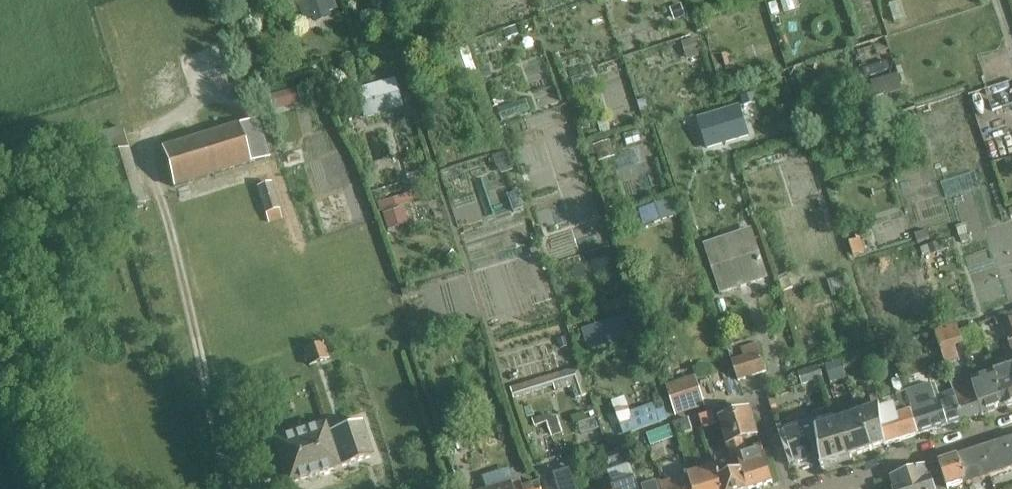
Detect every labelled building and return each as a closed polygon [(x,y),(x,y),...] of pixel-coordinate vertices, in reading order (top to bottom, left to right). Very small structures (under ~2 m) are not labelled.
[(298,3),(304,21),(313,18),(315,23),(331,18),(329,13),(339,10),(335,0),(307,0),(298,3)] [(424,11),(439,5),(437,0),(420,0),(424,11)] [(780,0),(785,15),(800,10),(797,0),(781,0),(780,0)] [(907,19),(902,2),(890,6),(895,23),(907,19)] [(515,28),(504,32),(507,40),(517,36),(515,28)] [(681,44),(687,61),(703,56),(697,38),(681,44)] [(888,46),(876,50),(878,58),(890,54),(888,46)] [(477,72),(468,49),(451,55),(460,78),(477,72)] [(489,68),(481,71),(484,81),(492,79),(489,68)] [(898,77),(868,87),(873,102),(903,92),(898,77)] [(395,79),(357,90),(364,117),(376,113),(372,101),(399,93),(395,79)] [(307,93),(304,84),(292,88),(294,96),(307,93)] [(752,95),(741,99),(744,108),(755,104),(752,95)] [(739,106),(697,119),(707,150),(749,137),(739,106)] [(268,158),(256,119),(161,148),(172,187),(268,158)] [(617,137),(631,180),(676,165),(662,123),(617,137)] [(144,203),(121,126),(98,133),(122,210),(144,203)] [(609,142),(598,146),(603,162),(614,158),(609,142)] [(256,187),(268,224),(282,219),(279,210),(280,210),(271,183),(256,187)] [(795,186),(794,217),(809,218),(809,200),(820,201),(820,187),(795,186)] [(671,201),(639,211),(644,227),(676,217),(671,201)] [(824,212),(832,230),(841,226),(833,208),(824,212)] [(388,231),(409,224),(405,210),(384,217),(388,231)] [(720,296),(768,279),(751,229),(703,246),(720,296)] [(923,234),(916,236),(918,244),(926,242),(923,234)] [(968,236),(959,238),(962,246),(970,243),(968,236)] [(867,237),(859,239),(862,250),(870,247),(867,237)] [(862,250),(859,239),(848,243),(853,257),(863,253),(862,250)] [(942,253),(939,243),(928,246),(928,247),(921,249),(924,257),(932,255),(932,256),(942,253)] [(627,297),(604,304),(607,314),(630,307),(627,297)] [(1002,302),(983,309),(989,327),(1008,320),(1002,302)] [(1001,324),(1011,351),(1011,319),(1001,324)] [(962,341),(959,330),(958,325),(935,331),(945,365),(959,361),(955,348),(963,346),(962,341)] [(959,330),(962,341),(977,337),(974,326),(959,330)] [(327,360),(321,343),(303,350),(308,366),(327,360)] [(743,359),(731,363),(737,382),(766,373),(757,344),(740,349),(743,359)] [(840,360),(843,369),(858,363),(856,355),(840,360)] [(828,374),(843,369),(840,360),(826,365),(828,374)] [(994,372),(994,374),(1005,407),(1011,405),(1011,366),(994,372)] [(802,386),(822,379),(818,367),(798,374),(802,386)] [(575,378),(582,398),(588,396),(578,368),(511,389),(513,396),(575,378)] [(994,374),(991,375),(990,373),(970,380),(972,387),(982,415),(1005,407),(994,374)] [(666,386),(676,416),(706,407),(696,376),(666,386)] [(959,391),(957,387),(956,382),(951,383),(953,389),(962,421),(982,415),(972,387),(959,391)] [(908,401),(918,436),(962,421),(954,393),(939,398),(936,387),(932,388),(931,385),(905,394),(906,396),(908,401)] [(879,405),(878,405),(875,394),(869,396),(873,409),(859,414),(871,451),(885,447),(879,405)] [(918,436),(908,401),(906,396),(879,405),(885,447),(918,436)] [(610,431),(620,427),(632,423),(627,407),(604,415),(610,431)] [(663,408),(653,412),(657,424),(667,420),(663,408)] [(756,453),(746,456),(742,442),(757,437),(748,411),(718,421),(730,457),(734,456),(735,460),(736,459),(746,488),(756,488),(772,484),(761,451),(763,450),(762,445),(754,447),(756,453)] [(713,413),(699,418),(702,429),(716,425),(713,413)] [(847,459),(871,451),(859,414),(835,422),(847,459)] [(563,434),(558,419),(545,415),(532,420),(535,427),(547,423),(552,437),(563,434)] [(671,424),(675,437),(692,432),(688,419),(671,424)] [(326,434),(338,469),(372,457),(361,422),(326,434)] [(821,468),(847,459),(835,422),(816,428),(814,423),(797,429),(799,435),(786,439),(794,463),(819,455),(821,468)] [(338,469),(326,434),(324,426),(273,443),(287,486),(338,469)] [(451,441),(447,430),(439,433),(443,444),(451,441)] [(656,431),(646,435),(650,447),(660,443),(656,431)] [(1011,470),(1011,438),(987,447),(996,475),(1011,470)] [(613,445),(604,448),(608,458),(617,455),(613,445)] [(990,477),(996,475),(987,447),(957,457),(965,482),(966,486),(990,477)] [(736,459),(735,460),(734,456),(730,457),(731,461),(713,466),(713,467),(721,488),(746,488),(736,459)] [(947,488),(965,482),(957,457),(938,463),(947,488)] [(713,467),(687,475),(691,488),(721,488),(713,467)] [(924,467),(890,478),(894,488),(933,488),(929,478),(928,479),(924,467)] [(639,484),(636,473),(632,474),(633,477),(614,484),(616,488),(614,488),(637,488),(641,488),(639,484)] [(687,475),(659,484),(661,488),(691,488),(687,475)] [(571,476),(560,480),(563,488),(575,488),(571,476)]
